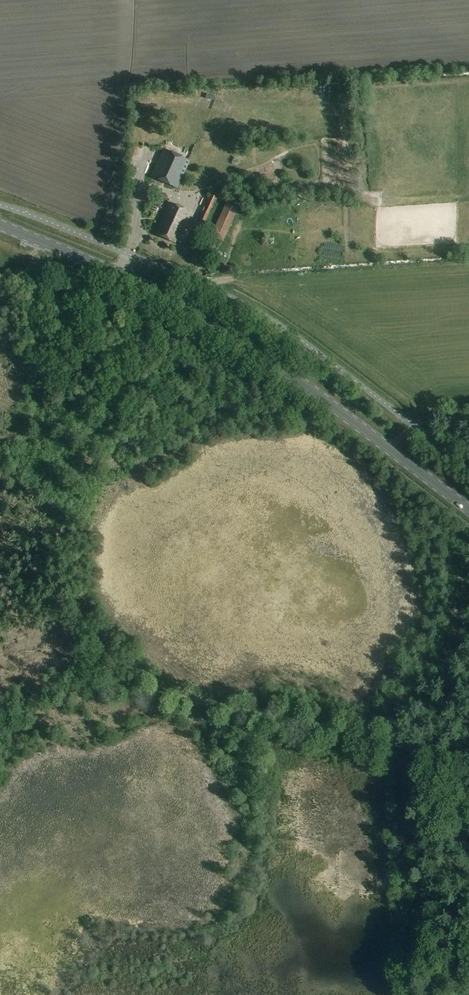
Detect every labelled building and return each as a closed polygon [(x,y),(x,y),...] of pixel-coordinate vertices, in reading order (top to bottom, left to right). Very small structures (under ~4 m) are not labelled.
[(163,150),(150,177),(176,190),(189,163),(163,150)] [(195,229),(223,242),(238,209),(226,203),(216,226),(206,221),(217,197),(211,195),(195,229)] [(182,235),(192,214),(171,203),(161,224),(162,225),(160,230),(161,230),(159,235),(175,243),(179,234),(182,235)]
